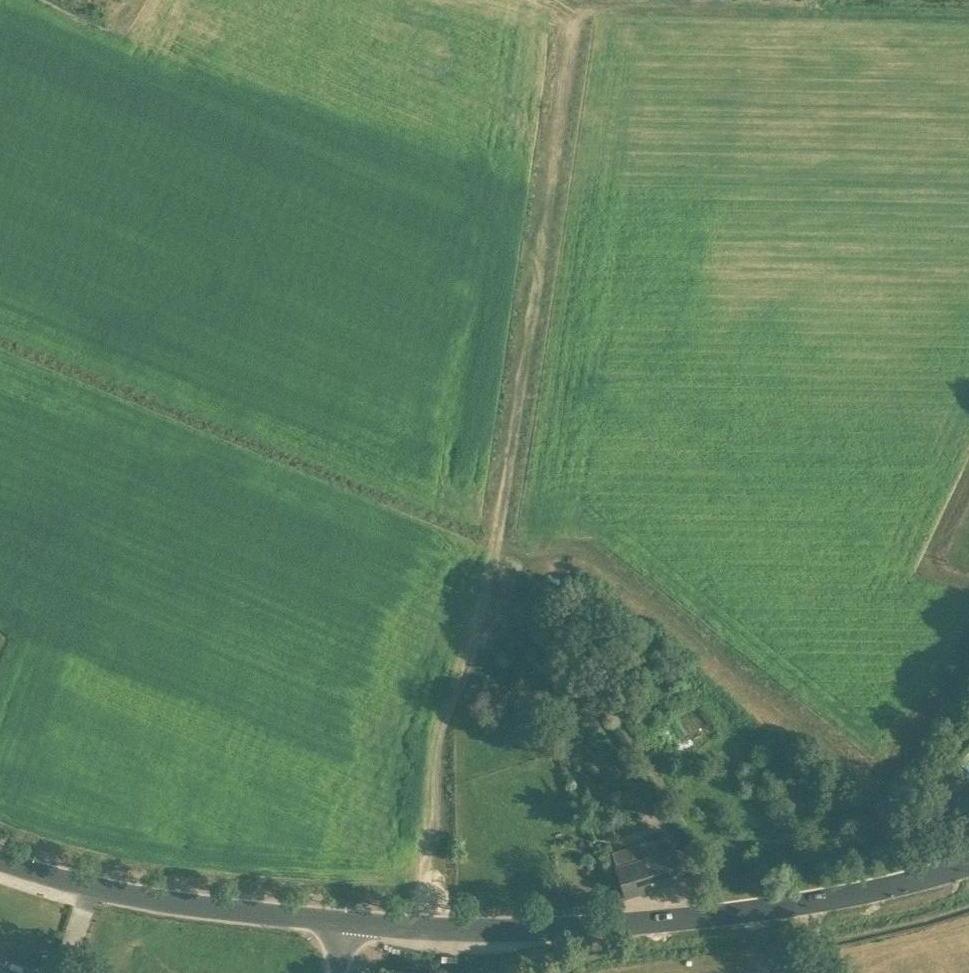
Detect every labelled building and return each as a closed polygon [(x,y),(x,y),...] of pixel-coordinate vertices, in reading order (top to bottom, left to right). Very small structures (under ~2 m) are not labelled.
[(650,789),(642,795),(647,802),(655,797),(650,789)] [(625,897),(684,878),(675,851),(638,862),(633,845),(613,851),(610,843),(599,846),(605,865),(614,862),(617,869),(616,869),(625,897)] [(0,964),(0,972),(21,972),(0,964)]
